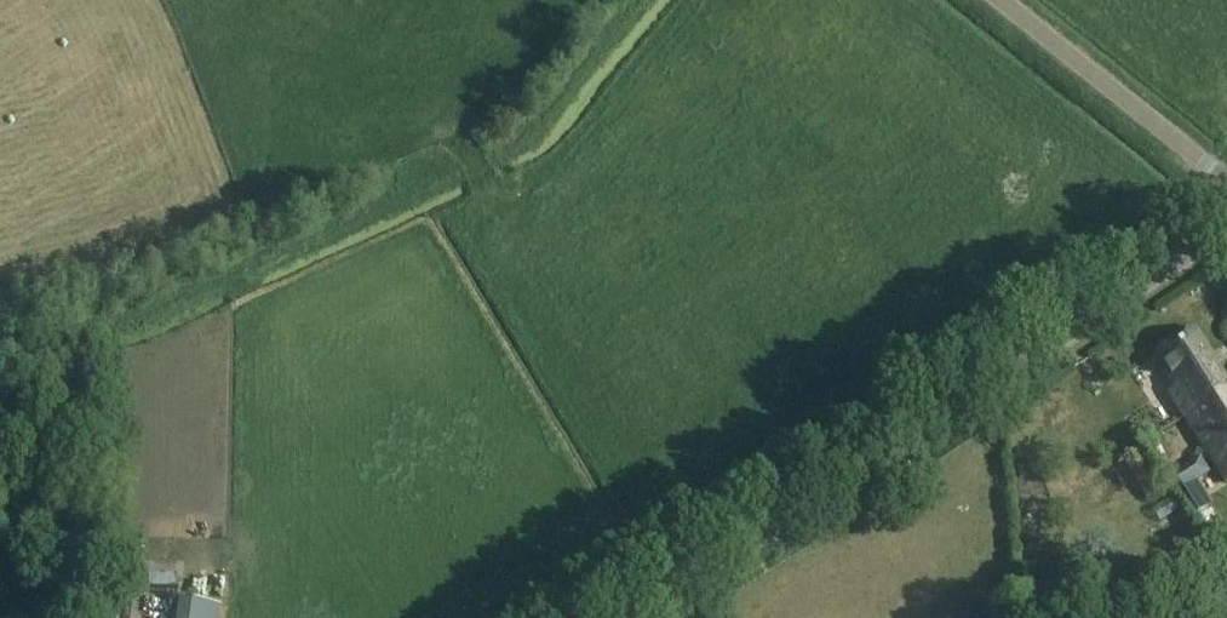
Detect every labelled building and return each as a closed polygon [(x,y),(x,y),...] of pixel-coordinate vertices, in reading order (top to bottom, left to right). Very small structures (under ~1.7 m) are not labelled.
[(1181,417),(1226,388),(1226,367),(1218,353),(1209,358),(1192,331),(1154,355),(1176,389),(1167,395),(1181,417)] [(1181,417),(1220,478),(1225,485),(1226,484),(1226,388),(1181,417)] [(1175,476),(1198,513),(1210,505),(1195,480),(1207,473),(1199,460),(1175,476)] [(221,607),(179,601),(176,617),(220,617),(221,607)]
